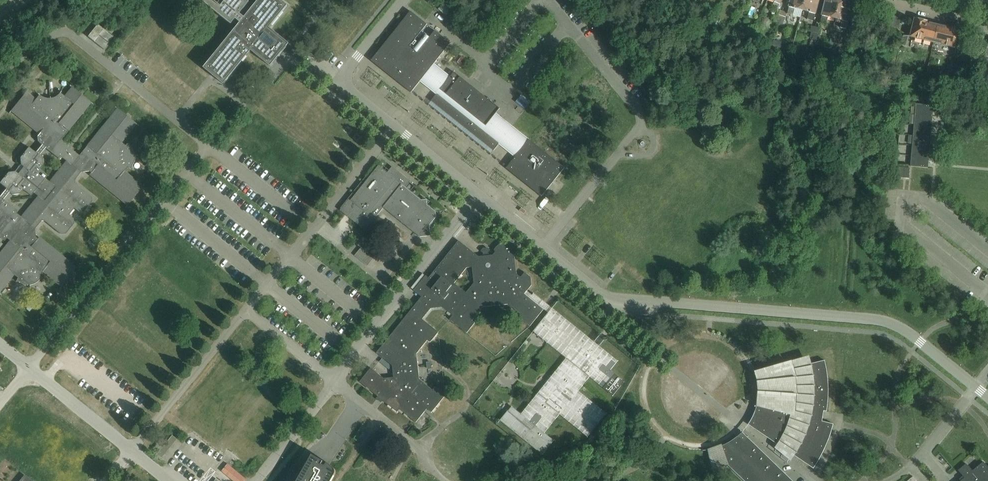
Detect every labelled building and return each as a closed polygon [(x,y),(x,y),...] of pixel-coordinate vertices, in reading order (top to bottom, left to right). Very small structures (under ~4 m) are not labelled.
[(247,0),(201,0),(232,25),(236,20),(241,24),(204,69),(224,85),(251,51),(269,66),(271,67),(290,44),(270,28),(288,6),(281,0),(260,0),(245,18),(241,14),(250,3),(247,0)] [(775,2),(772,9),(777,12),(782,0),(771,0),(775,2)] [(787,15),(793,16),(795,8),(802,10),(805,0),(791,0),(787,15)] [(809,12),(807,20),(813,21),(819,0),(805,0),(802,10),(809,12)] [(835,0),(831,0),(830,0),(826,0),(820,23),(826,25),(828,16),(836,18),(840,1),(835,0)] [(836,18),(843,20),(841,28),(847,30),(852,6),(848,4),(848,3),(840,1),(836,18)] [(449,13),(452,10),(444,3),(439,10),(447,16),(449,13)] [(681,6),(675,14),(683,20),(689,12),(681,6)] [(411,14),(411,12),(410,12),(411,13),(411,14),(374,60),(373,61),(371,61),(372,61),(373,61),(412,92),(411,93),(421,81),(437,94),(431,102),(432,102),(494,151),(493,151),(494,151),(500,144),(516,157),(506,169),(507,169),(508,168),(542,196),(541,197),(542,197),(557,179),(565,168),(564,168),(564,169),(529,141),(530,140),(529,140),(529,141),(512,128),(496,115),(500,109),(454,72),(450,78),(434,65),(451,44),(450,43),(450,44),(435,33),(436,32),(435,31),(418,53),(410,47),(428,25),(427,25),(426,26),(411,14)] [(938,25),(928,22),(915,19),(910,37),(933,43),(935,36),(938,25)] [(854,37),(856,25),(851,23),(848,36),(854,37)] [(102,49),(112,37),(97,25),(87,37),(102,49)] [(959,30),(938,25),(935,36),(933,43),(955,48),(959,30)] [(735,30),(732,36),(743,41),(746,35),(735,30)] [(982,41),(978,57),(984,59),(985,57),(987,58),(987,43),(982,41)] [(804,49),(801,59),(808,60),(810,50),(804,49)] [(0,197),(0,233),(6,239),(11,242),(4,251),(3,250),(0,254),(0,290),(13,274),(18,278),(17,280),(16,282),(20,283),(22,284),(24,285),(27,286),(29,286),(30,290),(30,286),(32,285),(35,284),(37,283),(39,281),(42,279),(41,277),(39,276),(43,271),(62,286),(67,281),(72,275),(76,269),(57,254),(58,254),(48,245),(47,246),(38,238),(37,239),(36,238),(35,232),(35,230),(41,222),(44,221),(44,222),(60,234),(66,233),(73,225),(72,219),(69,216),(69,215),(70,216),(74,210),(73,210),(74,209),(78,212),(85,211),(91,203),(90,196),(75,184),(74,181),(81,173),(83,172),(83,173),(89,172),(91,173),(90,174),(99,182),(109,191),(110,190),(128,205),(133,199),(138,193),(142,188),(123,173),(127,168),(129,169),(131,170),(131,169),(132,166),(133,164),(134,161),(135,159),(135,156),(139,156),(139,155),(135,156),(134,153),(133,151),(132,149),(130,147),(129,145),(128,144),(126,145),(125,146),(120,142),(135,123),(129,118),(125,115),(118,110),(103,128),(102,128),(94,138),(95,138),(88,147),(87,146),(79,156),(71,149),(68,147),(60,141),(68,131),(67,130),(74,122),(75,122),(83,112),(83,111),(90,102),(83,96),(79,93),(73,88),(65,98),(60,94),(61,92),(60,93),(59,95),(57,97),(55,98),(53,99),(50,99),(49,86),(48,86),(50,99),(48,99),(45,99),(43,98),(40,97),(39,95),(38,94),(38,95),(39,96),(35,101),(25,93),(20,100),(16,105),(12,110),(21,118),(20,119),(30,127),(31,126),(38,132),(40,133),(39,134),(38,136),(40,137),(38,139),(38,143),(42,145),(35,153),(28,148),(20,158),(21,165),(23,168),(18,175),(15,172),(8,173),(0,183),(0,185),(6,189),(3,192),(8,196),(10,193),(12,195),(19,194),(23,190),(31,196),(34,193),(36,195),(47,181),(45,179),(48,176),(39,169),(43,165),(42,158),(40,156),(46,149),(58,159),(62,158),(66,161),(49,182),(47,181),(37,195),(38,196),(21,217),(17,214),(17,210),(4,200),(7,196),(3,193),(0,197)] [(934,106),(916,104),(915,115),(933,117),(934,106)] [(933,117),(915,115),(914,125),(932,127),(933,117)] [(932,127),(914,125),(913,136),(931,137),(932,127)] [(931,137),(913,136),(912,146),(930,147),(931,137)] [(930,147),(912,146),(912,156),(929,158),(930,147)] [(929,158),(912,156),(911,167),(928,168),(929,158)] [(436,217),(436,212),(427,206),(427,200),(422,201),(419,198),(405,188),(410,182),(393,167),(392,167),(387,174),(379,167),(369,179),(352,200),(350,199),(341,211),(346,215),(351,219),(365,230),(365,231),(384,208),(420,237),(431,236),(430,226),(436,217)] [(910,168),(899,168),(899,178),(909,179),(910,168)] [(488,254),(484,254),(482,257),(479,257),(459,241),(442,262),(429,279),(426,276),(414,291),(422,297),(415,306),(377,353),(393,366),(394,378),(384,379),(371,369),(360,382),(378,397),(376,399),(381,403),(383,401),(398,413),(400,410),(416,423),(428,409),(432,413),(446,396),(436,388),(433,391),(420,380),(418,354),(429,340),(432,343),(440,333),(424,319),(432,309),(444,307),(454,316),(451,320),(468,334),(476,324),(473,321),(485,308),(509,305),(523,316),(521,319),(531,327),(544,310),(525,294),(528,292),(532,286),(531,278),(525,273),(521,278),(517,275),(515,256),(518,252),(516,250),(518,248),(514,245),(512,244),(511,243),(509,243),(507,243),(505,243),(503,243),(502,244),(500,245),(499,246),(497,247),(494,251),(496,252),(493,256),(491,256),(488,254)] [(368,266),(374,258),(361,248),(355,256),(368,266)] [(607,414),(585,397),(579,391),(590,377),(614,396),(624,381),(610,370),(618,361),(552,308),(548,305),(543,301),(534,293),(532,295),(528,292),(525,294),(544,310),(548,313),(549,313),(534,332),(567,358),(521,415),(511,406),(500,420),(543,455),(554,440),(545,434),(560,415),(588,437),(607,414)] [(157,454),(162,459),(178,440),(173,436),(157,454)] [(335,475),(335,474),(336,474),(336,473),(336,472),(336,471),(335,470),(335,469),(334,469),(334,468),(330,465),(328,463),(325,467),(321,464),(320,465),(312,459),(314,456),(312,455),(298,480),(332,480),(335,475)]
